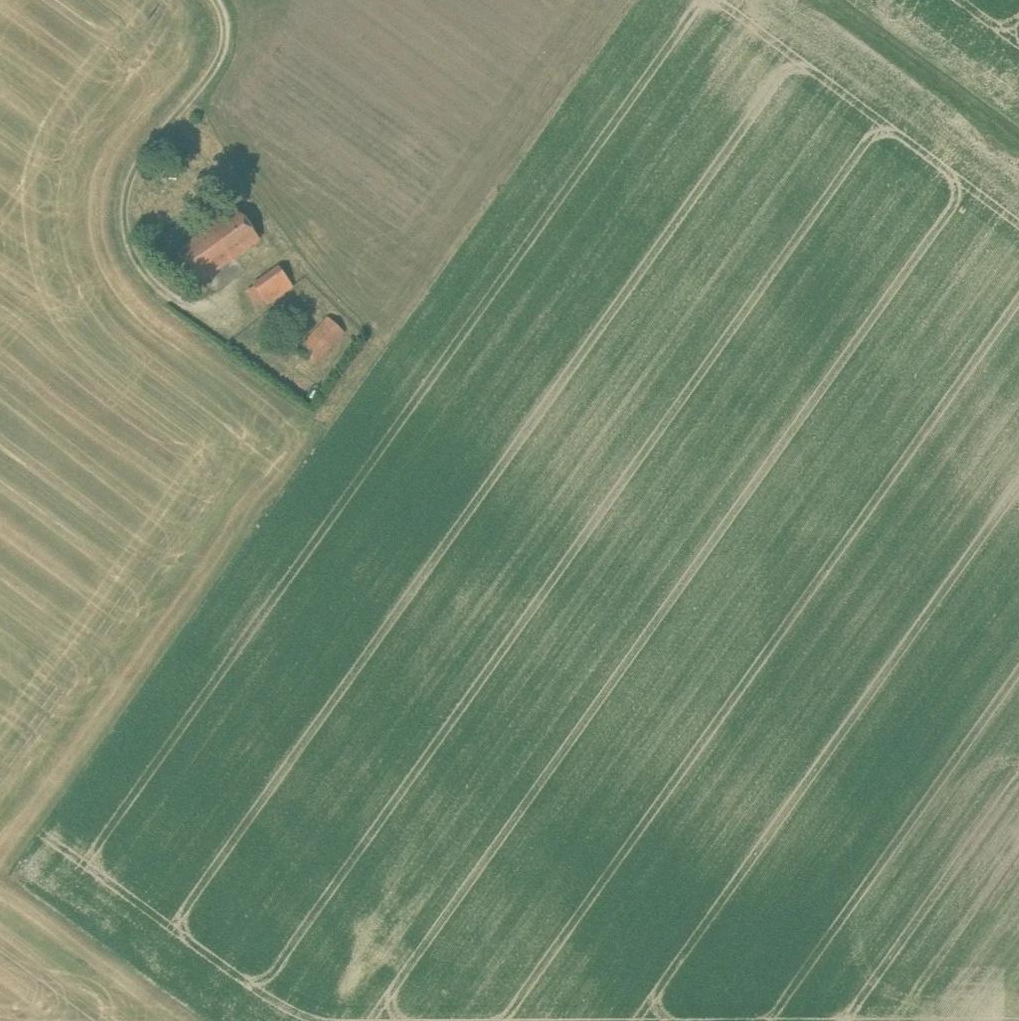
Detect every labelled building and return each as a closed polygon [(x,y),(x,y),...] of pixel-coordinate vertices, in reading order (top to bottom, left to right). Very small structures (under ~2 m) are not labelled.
[(261,239),(238,208),(178,251),(200,282),(261,239)] [(294,288),(281,267),(280,264),(253,283),(254,285),(246,291),(256,305),(264,300),(268,305),(294,288)] [(346,332),(328,316),(298,349),(315,365),(346,332)]
